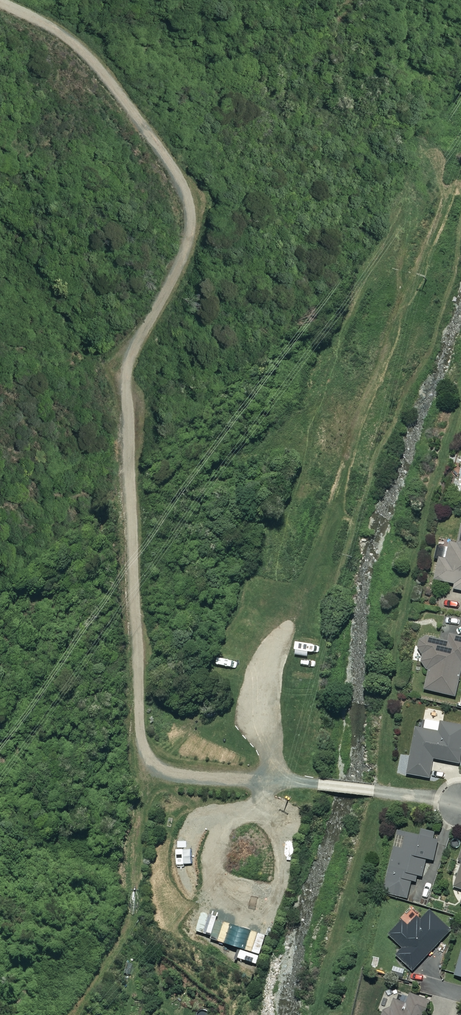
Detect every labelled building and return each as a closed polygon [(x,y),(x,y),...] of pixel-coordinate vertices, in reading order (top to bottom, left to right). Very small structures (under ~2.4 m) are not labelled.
[(460,524),(456,544),(442,541),(434,578),(441,580),(454,583),(453,588),(460,590),(460,524)] [(446,616),(441,638),(422,634),(417,656),(427,669),(423,688),(454,695),(460,665),(460,619),(446,616)] [(311,663),(303,662),(301,689),(308,690),(311,663)] [(440,721),(438,730),(416,726),(405,773),(428,778),(429,773),(432,758),(458,763),(460,750),(460,725),(440,721)] [(418,876),(421,877),(426,857),(433,859),(439,833),(406,825),(405,829),(401,847),(393,845),(382,893),(406,899),(411,880),(417,881),(418,876)] [(449,931),(428,911),(420,919),(416,916),(407,925),(401,920),(388,934),(402,948),(395,955),(412,970),(449,931)] [(409,993),(405,1003),(390,997),(383,1014),(423,1014),(428,1000),(409,993)]
